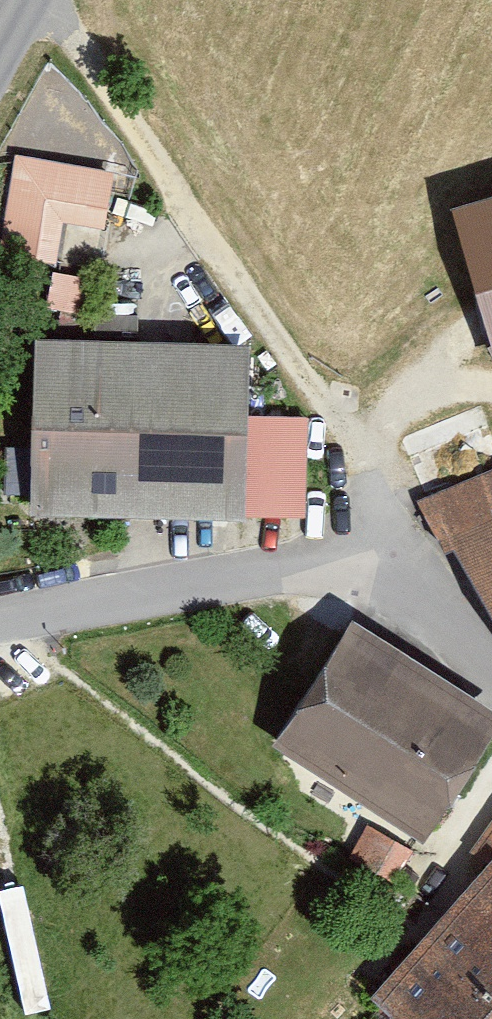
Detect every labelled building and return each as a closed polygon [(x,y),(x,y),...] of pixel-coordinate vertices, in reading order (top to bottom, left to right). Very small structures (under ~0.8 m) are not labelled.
[(114,170),(17,153),(0,250),(59,260),(66,217),(105,225),(114,170)] [(456,202),(491,333),(491,191),(456,202)] [(92,277),(54,270),(47,306),(86,312),(92,277)] [(251,339),(38,334),(32,506),(308,519),(310,416),(250,411),(251,339)] [(420,504),(491,611),(491,469),(420,504)] [(354,613),(274,738),(425,838),(491,732),(491,702),(354,613)] [(473,849),(488,859),(373,987),(409,1018),(491,1018),(491,821),(473,849)] [(415,848),(366,823),(349,858),(394,883),(415,848)]
